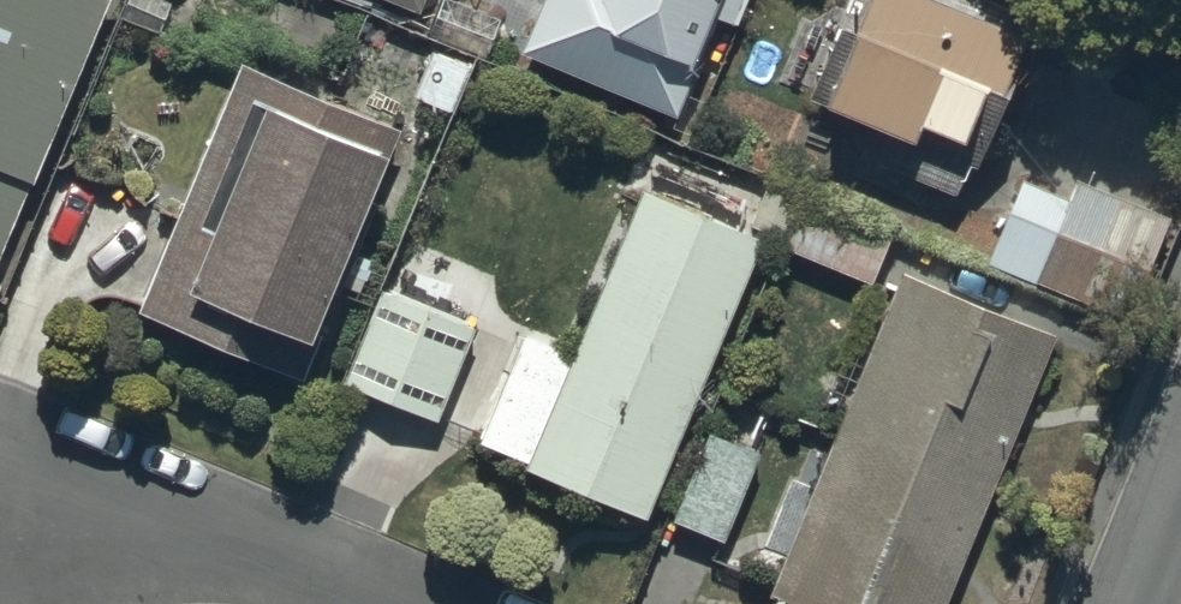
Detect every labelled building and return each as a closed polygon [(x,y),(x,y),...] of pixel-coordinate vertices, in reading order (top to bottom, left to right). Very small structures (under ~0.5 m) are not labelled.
[(107,0),(0,0),(0,267),(107,0)] [(421,14),(427,0),(387,0),(421,14)] [(518,59),(676,125),(720,20),(736,27),(747,0),(543,0),(518,59)] [(831,108),(889,131),(874,167),(958,201),(972,167),(980,170),(1033,40),(935,0),(875,0),(831,108)] [(404,130),(238,64),(137,312),(303,379),(404,130)] [(890,234),(767,183),(749,226),(783,240),(776,255),(866,292),(890,234)] [(1019,187),(986,267),(1129,326),(1172,223),(1078,184),(1069,207),(1019,187)] [(645,190),(573,360),(529,341),(482,452),(644,521),(763,241),(645,190)] [(897,274),(768,603),(770,603),(951,603),(1055,336),(897,274)] [(485,331),(387,290),(347,384),(446,425),(485,331)] [(709,434),(672,523),(724,544),(761,455),(709,434)]
